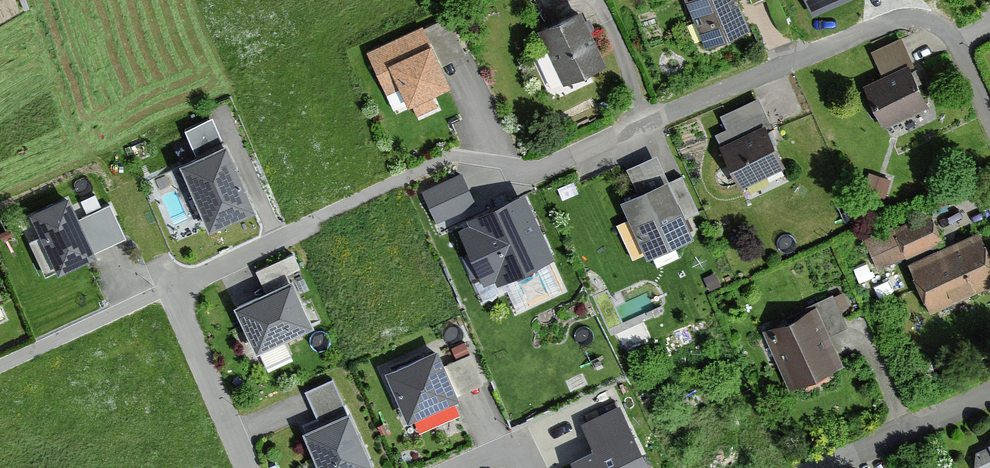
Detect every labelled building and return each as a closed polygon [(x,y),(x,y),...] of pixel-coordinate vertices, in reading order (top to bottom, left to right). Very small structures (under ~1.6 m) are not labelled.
[(736,0),(687,0),(709,51),(750,33),(736,0)] [(811,17),(849,0),(804,0),(811,17)] [(608,68),(581,12),(538,33),(565,88),(608,68)] [(424,28),(368,53),(388,97),(402,90),(410,108),(414,106),(419,117),(440,108),(433,94),(451,86),(442,67),(467,56),(450,20),(426,32),(424,28)] [(914,69),(899,39),(871,53),(883,77),(865,86),(887,130),(928,110),(909,71),(914,69)] [(769,129),(757,102),(720,120),(726,133),(713,138),(738,191),(782,170),(764,131),(769,129)] [(212,120),(185,132),(198,161),(225,148),(212,120)] [(198,161),(179,169),(209,235),(256,214),(226,148),(225,148),(198,161)] [(670,185),(655,157),(625,172),(637,195),(619,204),(649,262),(697,237),(688,220),(699,214),(681,179),(670,185)] [(462,173),(421,192),(437,225),(477,205),(462,173)] [(862,190),(885,198),(891,180),(868,173),(862,190)] [(68,198),(29,216),(57,278),(96,260),(94,255),(78,220),(68,198)] [(523,198),(465,224),(468,232),(457,237),(484,297),(554,265),(523,198)] [(899,224),(926,214),(921,202),(895,213),(899,224)] [(125,240),(109,206),(78,220),(94,255),(125,240)] [(877,269),(943,241),(933,217),(892,234),(890,227),(864,238),(877,269)] [(989,287),(989,259),(979,234),(909,264),(930,313),(989,287)] [(264,298),(234,312),(255,356),(311,330),(289,284),(302,278),(292,258),(254,276),(264,298)] [(808,311),(810,316),(766,335),(790,391),(840,370),(827,338),(846,330),(834,300),(808,311)] [(437,353),(385,374),(406,425),(458,404),(437,353)] [(301,436),(315,467),(372,467),(350,417),(345,419),(330,385),(304,396),(318,429),(301,436)] [(581,428),(593,452),(572,463),(575,467),(649,467),(619,409),(581,428)]
